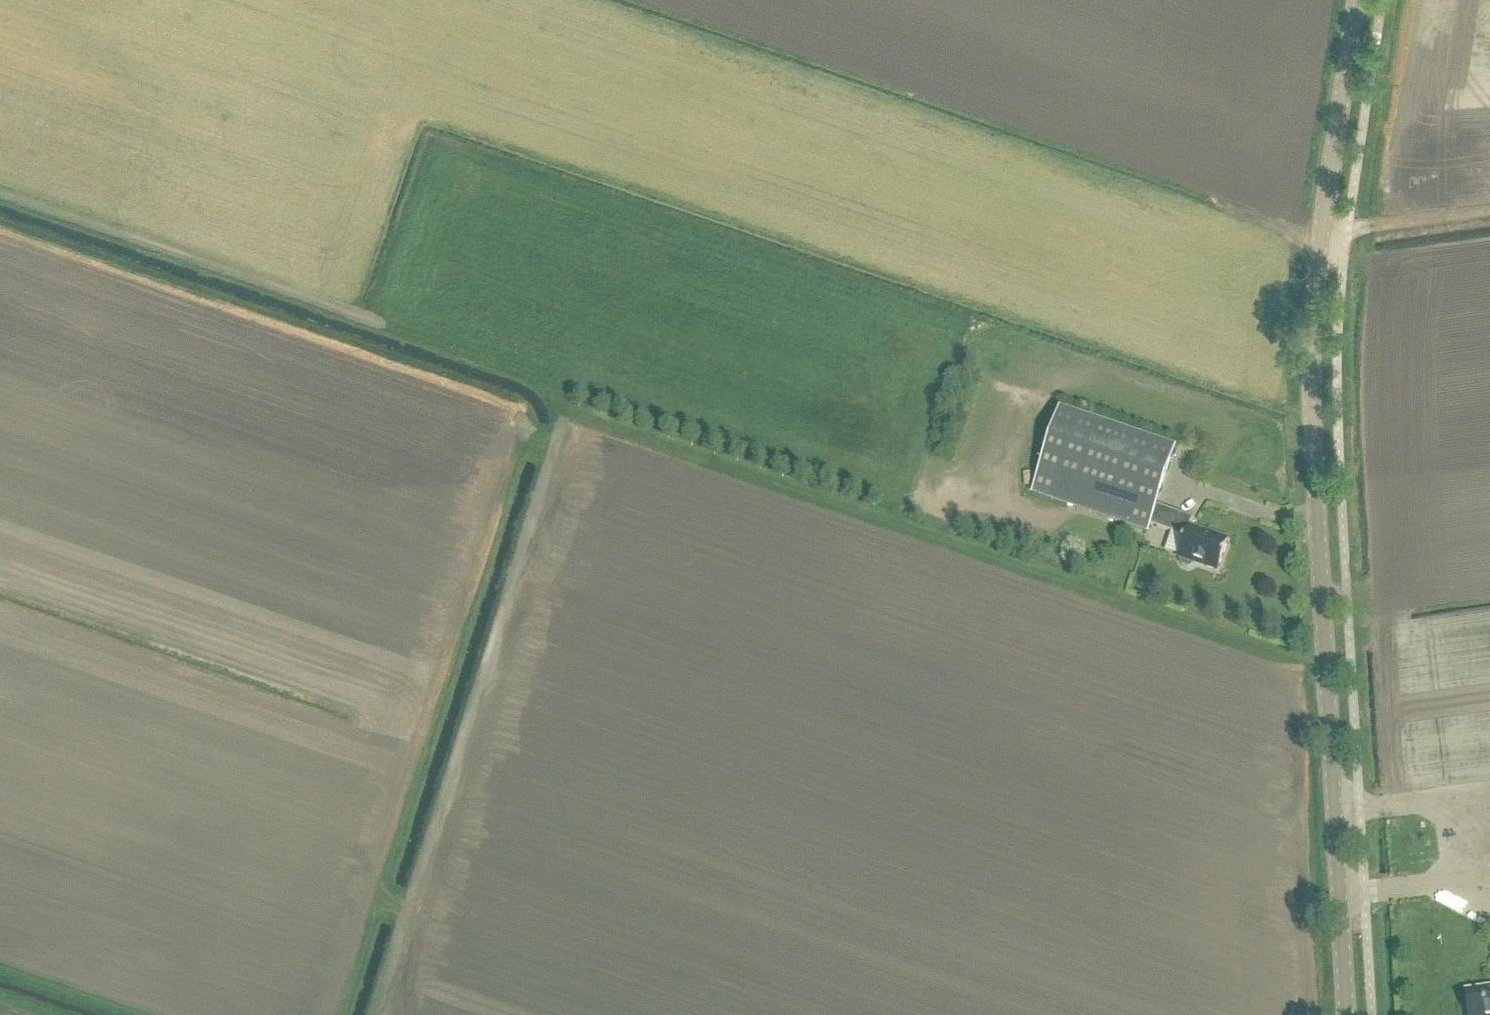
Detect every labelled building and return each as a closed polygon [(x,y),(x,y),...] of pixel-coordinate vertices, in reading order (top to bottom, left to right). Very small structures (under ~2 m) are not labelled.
[(1175,453),(1060,414),(1033,495),(1148,534),(1150,527),(1185,539),(1178,559),(1181,561),(1180,564),(1182,568),(1189,570),(1192,569),(1194,565),(1218,573),(1228,543),(1189,530),(1193,520),(1157,508),(1175,453)] [(1466,994),(1469,1014),(1489,1014),(1489,991),(1466,994)]
